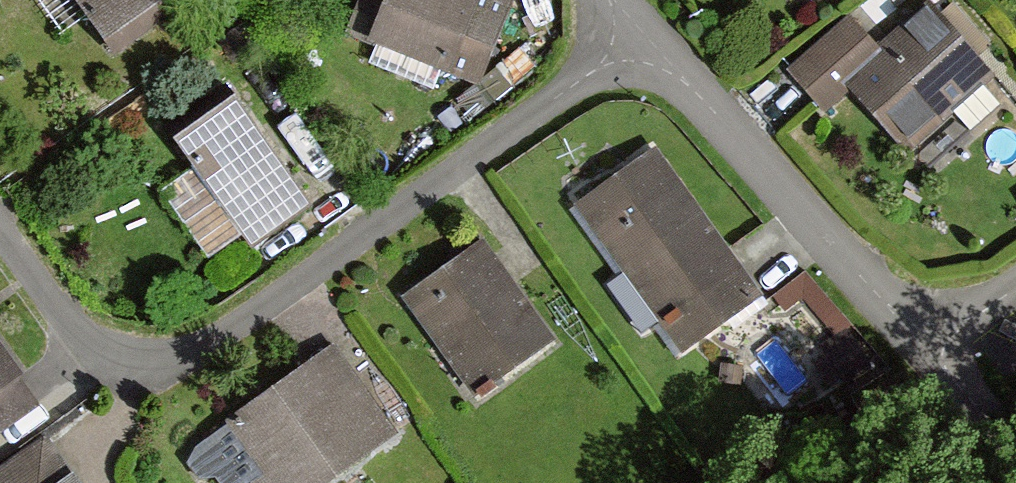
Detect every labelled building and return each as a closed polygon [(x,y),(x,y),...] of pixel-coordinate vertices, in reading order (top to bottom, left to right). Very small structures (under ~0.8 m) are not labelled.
[(108,55),(167,13),(158,0),(68,0),(108,55)] [(355,35),(467,79),(498,0),(369,0),(355,35)] [(993,87),(931,14),(877,59),(844,88),(906,161),(993,87)] [(842,18),(776,73),(812,115),(844,88),(877,59),(842,18)] [(312,204),(221,84),(157,133),(248,252),(312,204)] [(649,144),(567,203),(677,353),(758,293),(649,144)] [(473,235),(392,293),(466,394),(546,335),(473,235)] [(228,417),(278,482),(320,482),(390,430),(324,344),(228,417)] [(15,374),(0,352),(0,384),(15,374)] [(0,463),(0,482),(80,482),(41,432),(0,463)]
